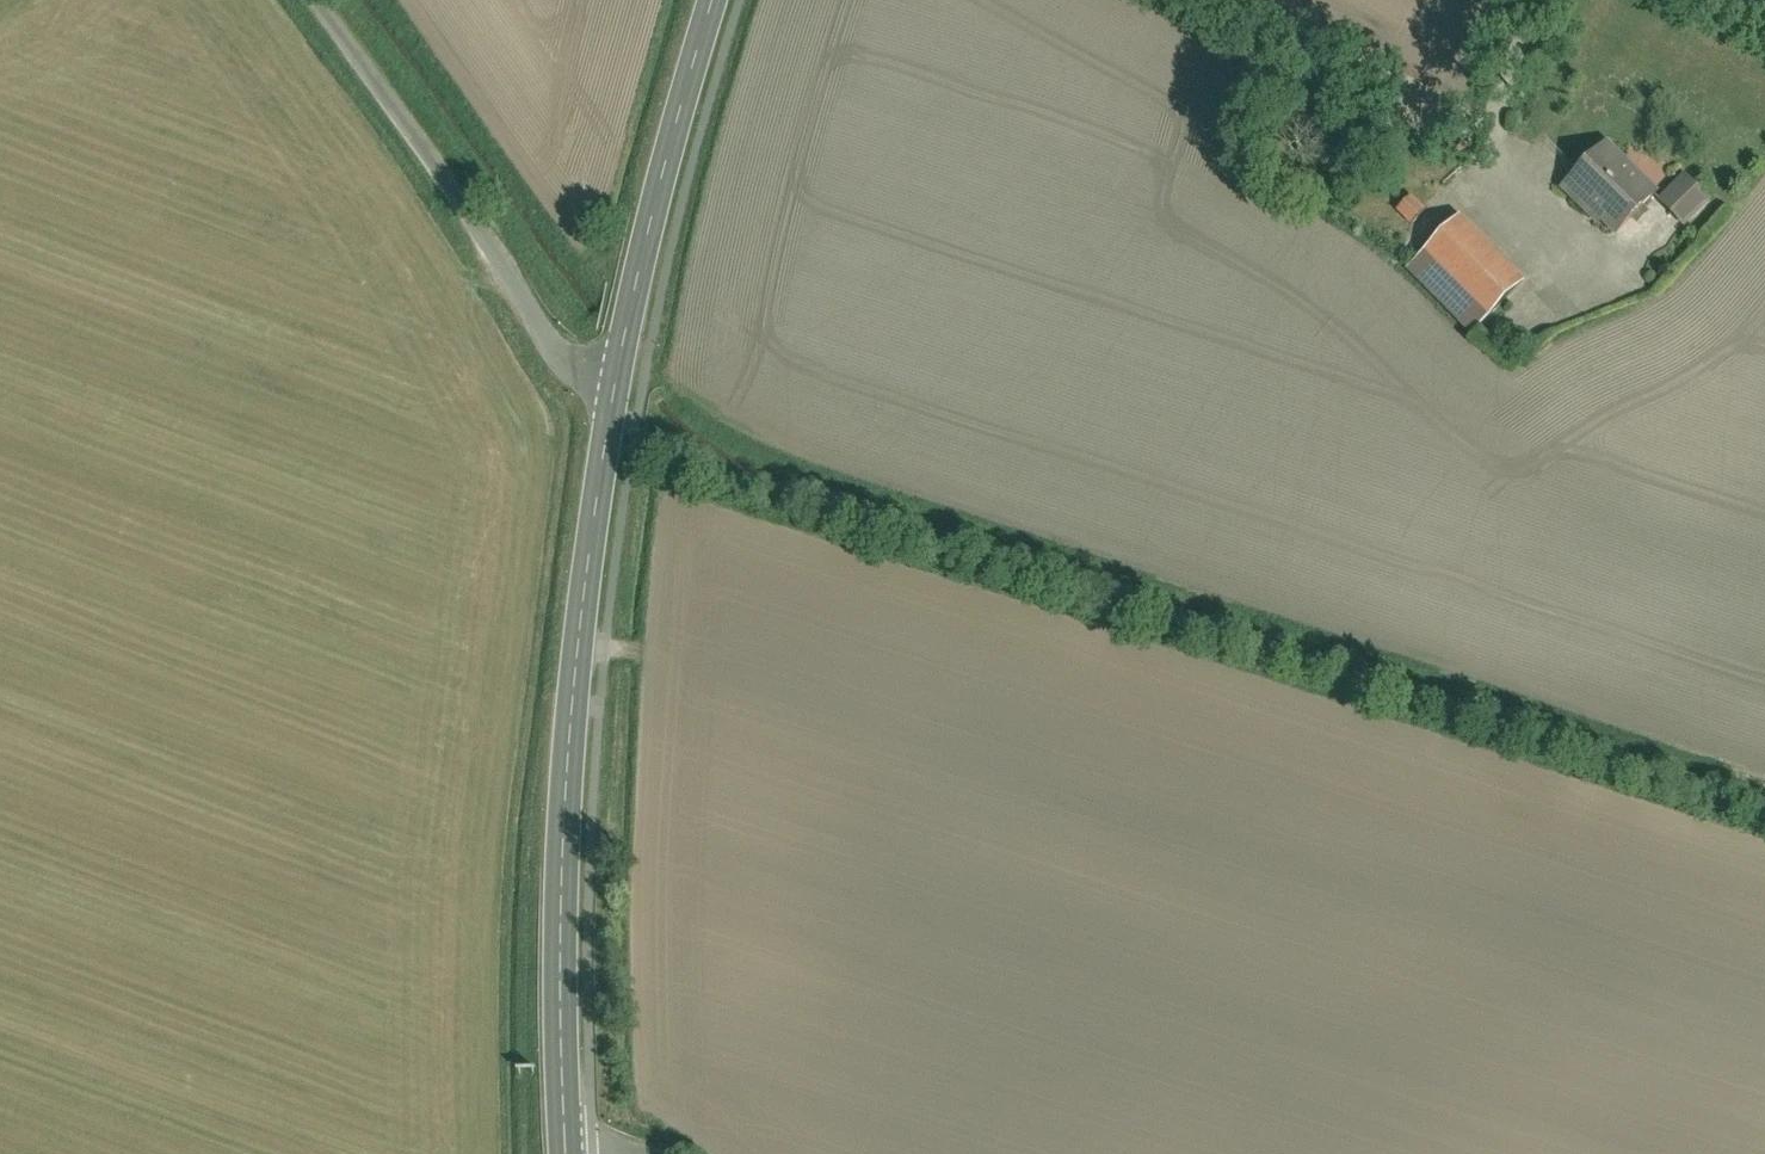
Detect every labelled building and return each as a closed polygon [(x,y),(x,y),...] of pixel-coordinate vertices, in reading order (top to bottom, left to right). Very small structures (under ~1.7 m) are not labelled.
[(1658,200),(1605,145),(1566,183),(1618,238),(1658,200)] [(1454,215),(1409,264),(1476,326),(1521,277),(1454,215)]
